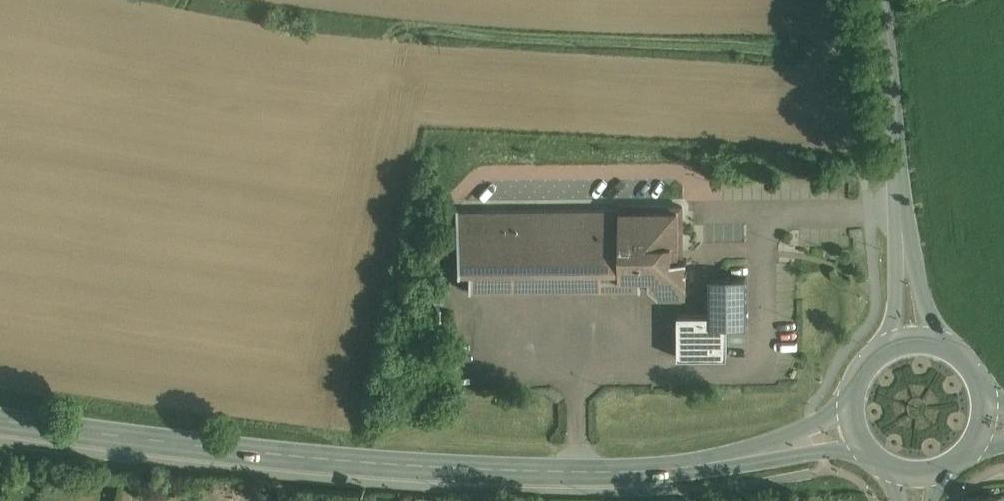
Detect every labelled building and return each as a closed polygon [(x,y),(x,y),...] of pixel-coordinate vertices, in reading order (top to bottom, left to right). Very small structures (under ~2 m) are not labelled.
[(620,209),(458,212),(458,209),(455,209),(456,271),(458,271),(458,269),(467,269),(468,291),(470,291),(470,288),(640,285),(640,290),(642,290),(642,286),(654,285),(654,295),(687,294),(686,271),(688,271),(688,269),(686,269),(686,260),(688,260),(688,258),(683,258),(682,205),(620,206),(620,209)] [(746,277),(711,277),(712,314),(712,325),(727,325),(747,325),(746,277)] [(712,314),(678,315),(679,357),(728,357),(727,325),(712,325),(712,314)]
